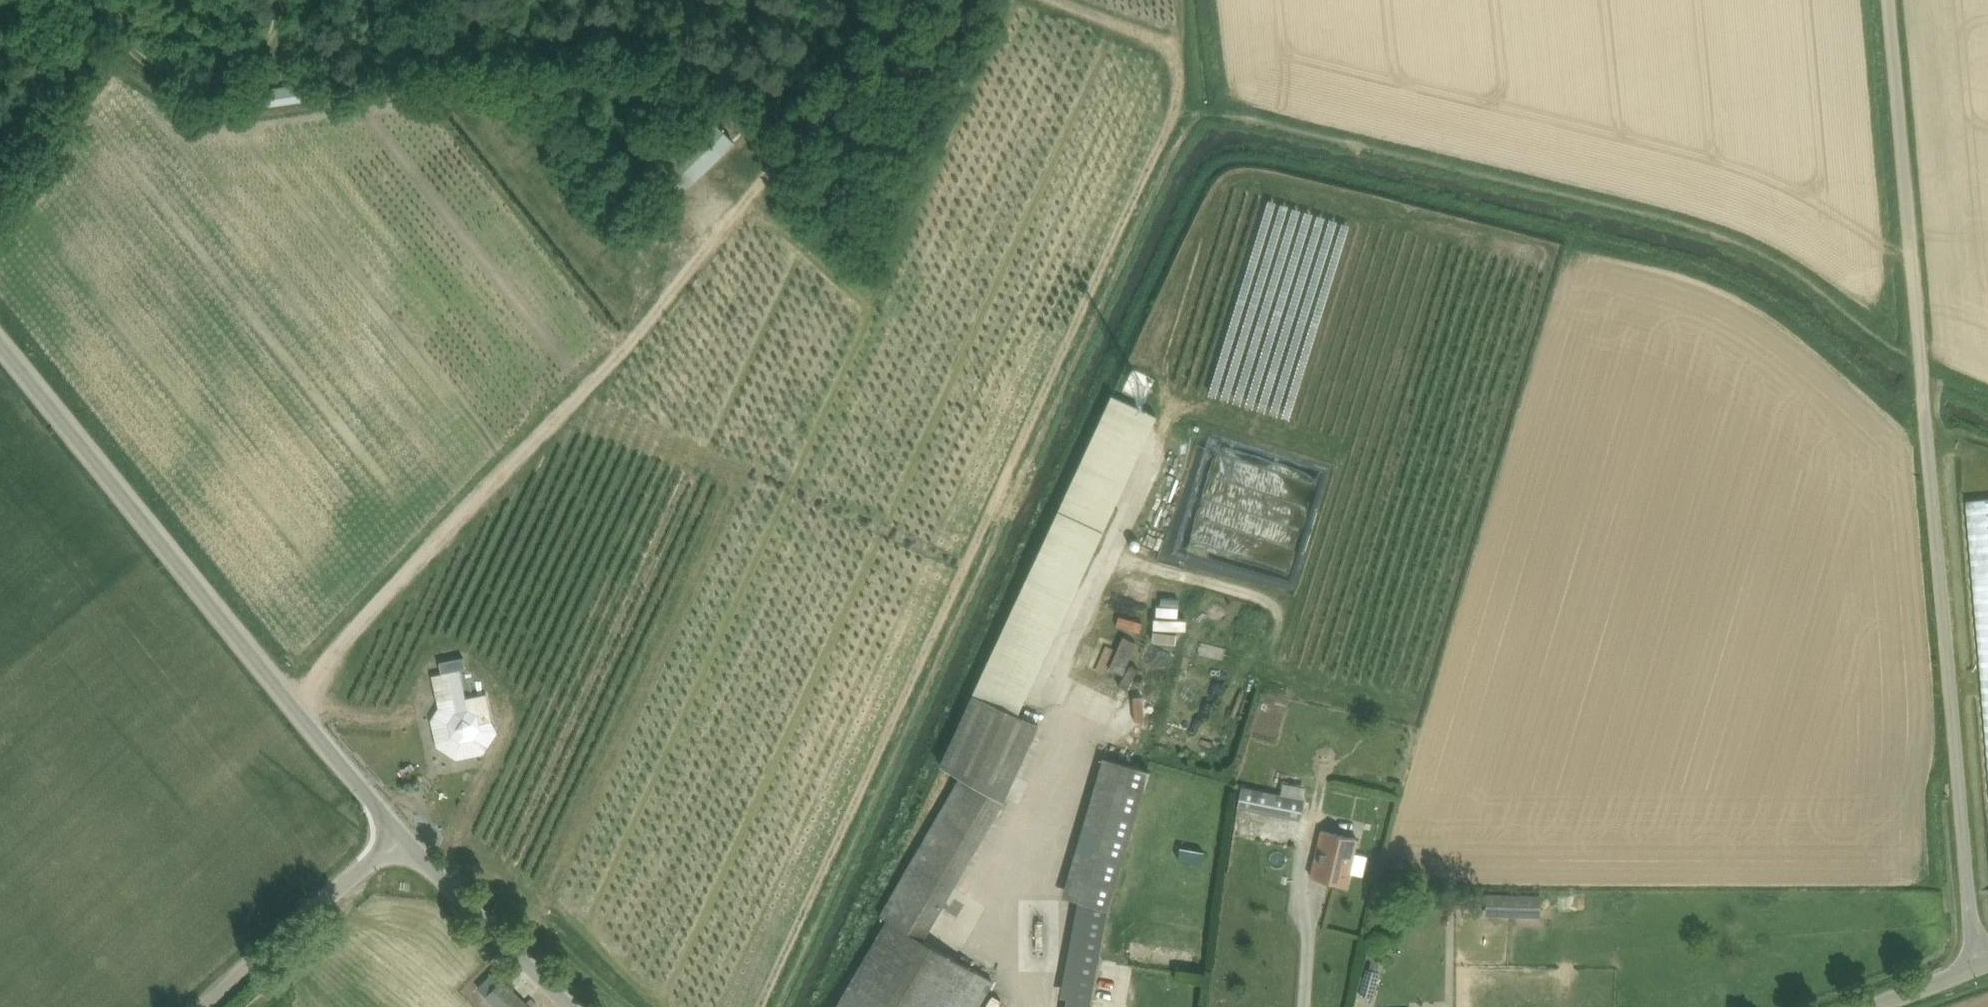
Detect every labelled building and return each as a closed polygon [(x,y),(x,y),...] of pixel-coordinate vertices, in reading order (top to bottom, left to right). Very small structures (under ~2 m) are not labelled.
[(1030,10),(1025,25),(1035,29),(1040,13),(1030,10)] [(251,108),(313,100),(310,83),(249,91),(251,108)] [(648,168),(661,182),(675,197),(735,138),(737,140),(743,134),(728,119),(722,125),(715,118),(706,110),(648,168)] [(529,174),(517,185),(524,193),(536,182),(529,174)] [(1108,527),(1159,410),(1115,391),(1084,463),(1109,474),(1090,520),(1108,527)] [(1967,501),(1987,754),(1987,499),(1967,501)] [(463,669),(461,658),(440,663),(442,673),(446,673),(459,670),(463,669)] [(469,698),(463,669),(459,670),(467,709),(478,716),(478,712),(490,710),(486,694),(469,698)] [(467,709),(459,670),(446,673),(455,711),(448,722),(451,736),(460,742),(474,739),(481,728),(480,723),(492,720),(490,710),(478,712),(478,716),(467,709)] [(499,732),(492,720),(480,723),(481,728),(474,739),(460,742),(451,736),(448,722),(455,711),(446,673),(442,673),(433,676),(439,708),(432,720),(437,747),(458,760),(485,754),(499,732)] [(1037,722),(1018,713),(973,692),(940,763),(944,766),(960,776),(1002,800),(1037,722)] [(461,763),(463,775),(478,773),(475,761),(461,763)] [(443,773),(456,781),(462,769),(449,762),(443,773)] [(1304,798),(1288,795),(1284,817),(1300,820),(1304,798)] [(1278,812),(1246,805),(1235,854),(1266,861),(1278,812)] [(1311,876),(1347,884),(1359,837),(1323,829),(1311,876)] [(1204,850),(1180,846),(1178,858),(1202,862),(1204,850)] [(1541,893),(1487,893),(1487,909),(1541,910),(1541,893)] [(887,918),(835,1006),(976,1006),(992,980),(887,918)] [(1377,971),(1369,969),(1367,968),(1365,975),(1361,990),(1360,992),(1372,995),(1379,971),(1377,971)] [(517,994),(505,1006),(530,1006),(517,994)]
